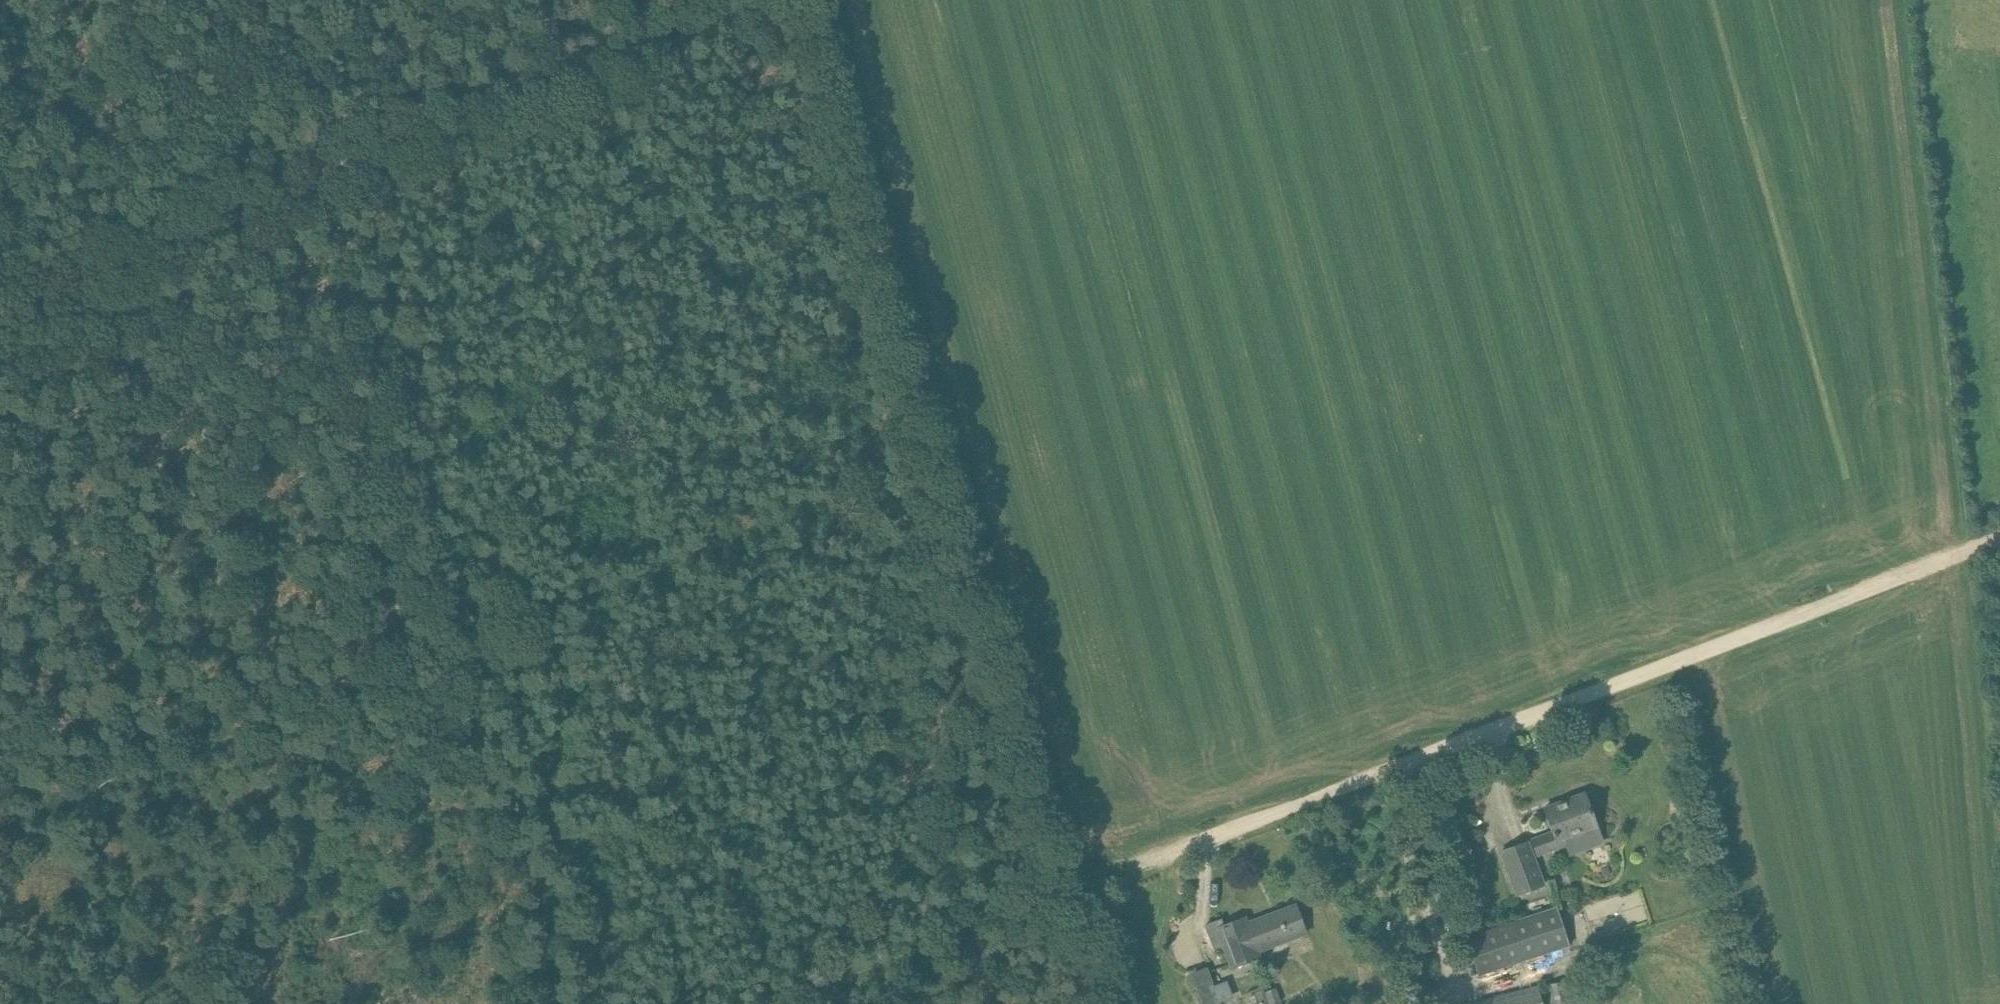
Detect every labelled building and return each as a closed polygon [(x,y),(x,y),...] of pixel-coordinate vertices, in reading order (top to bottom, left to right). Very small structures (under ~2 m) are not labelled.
[(1542,836),(1547,851),(1566,844),(1563,837),(1596,825),(1585,793),(1565,801),(1566,804),(1558,808),(1557,804),(1544,809),(1553,832),(1542,836)] [(1515,896),(1545,885),(1529,839),(1498,850),(1515,896)] [(1592,931),(1645,917),(1637,889),(1584,903),(1592,931)] [(1579,905),(1576,892),(1568,893),(1572,907),(1579,905)] [(1258,953),(1260,952),(1306,935),(1295,905),(1247,923),(1245,917),(1217,927),(1232,968),(1260,958),(1258,953)] [(1568,944),(1555,906),(1464,936),(1477,974),(1568,944)] [(1191,972),(1204,1003),(1219,1003),(1222,1003),(1208,965),(1191,972)] [(1573,981),(1542,987),(1545,1003),(1578,1003),(1573,981)] [(1533,985),(1474,1001),(1474,1003),(1538,1003),(1533,985)] [(1266,990),(1271,1003),(1272,1003),(1281,1001),(1276,987),(1266,990)]
